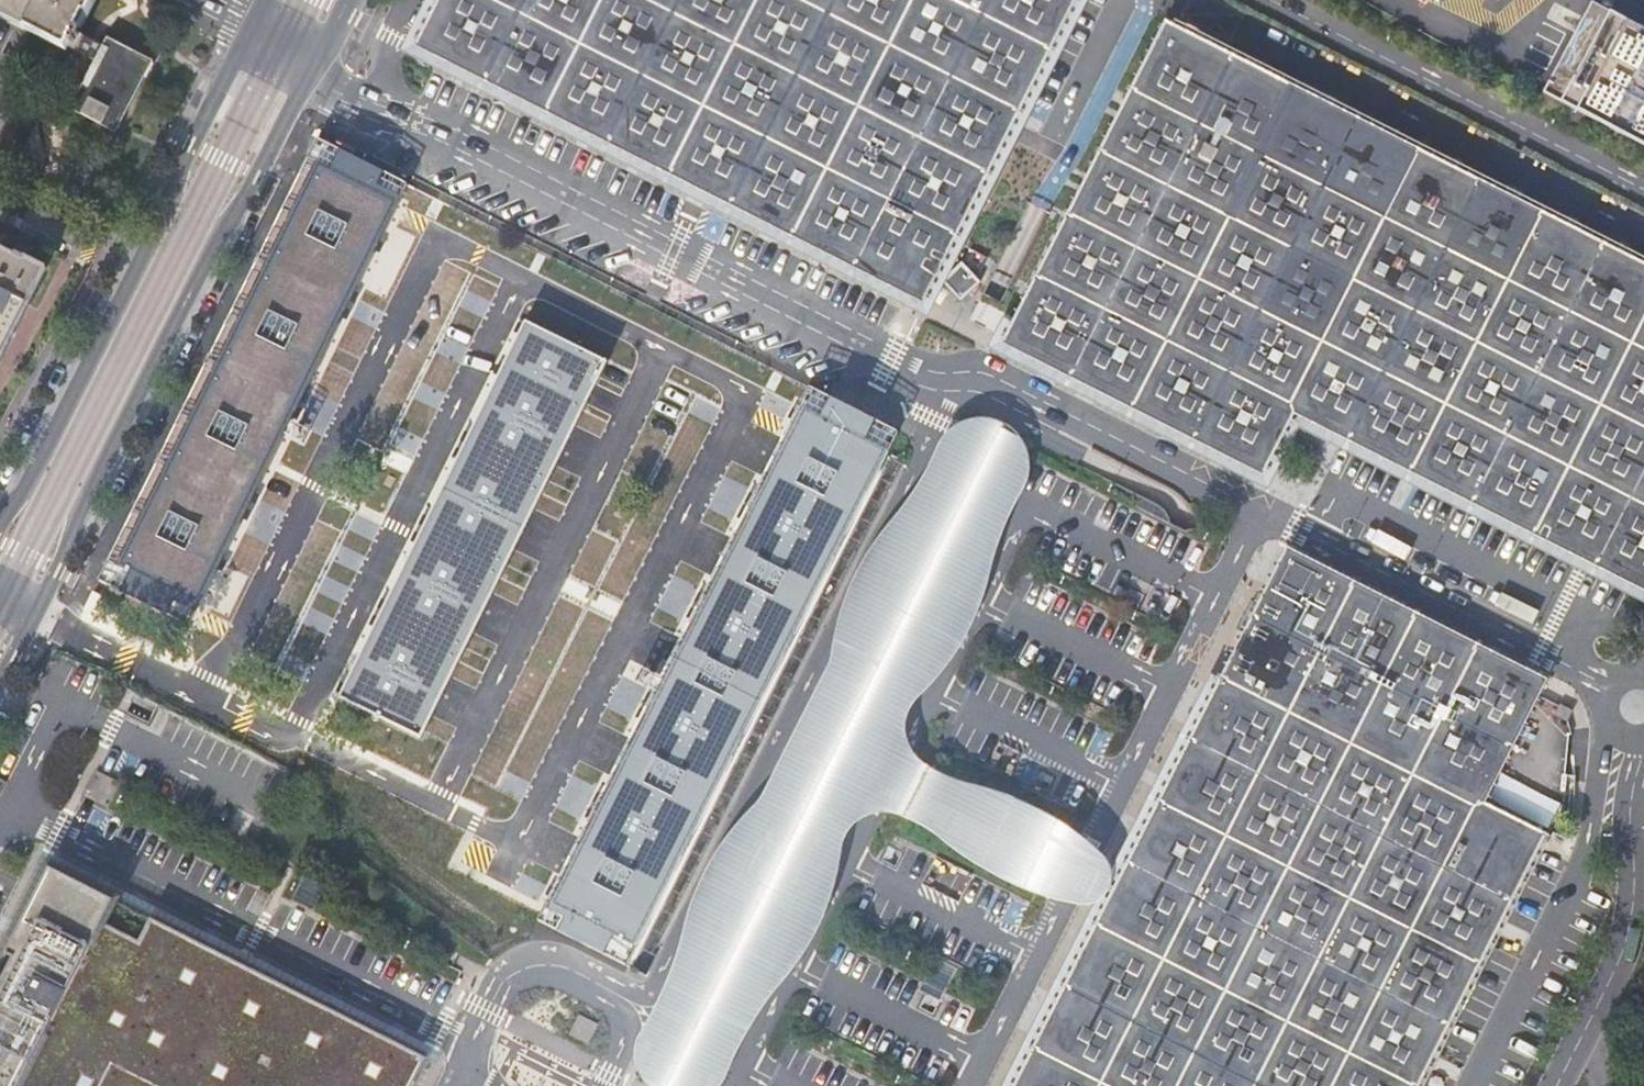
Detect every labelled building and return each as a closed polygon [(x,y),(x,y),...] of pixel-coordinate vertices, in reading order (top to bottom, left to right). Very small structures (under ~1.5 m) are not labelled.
[(65,52),(67,49),(76,53),(84,37),(79,35),(97,0),(0,0),(0,18),(65,52)] [(423,44),(549,107),(671,168),(704,185),(731,199),(836,252),(919,294),(1045,44),(1061,12),(1067,0),(445,0),(423,44)] [(1631,20),(1594,0),(1593,0),(1544,89),(1582,110),(1643,144),(1643,27),(1631,20)] [(1167,32),(1053,258),(1011,341),(1074,373),(1157,415),(1195,435),(1260,468),(1292,407),(1351,436),(1412,467),(1474,499),(1538,532),(1591,559),(1643,586),(1643,272),(1602,251),(1540,219),(1477,188),(1418,159),(1354,126),(1233,64),(1167,32)] [(73,108),(121,130),(156,56),(108,33),(73,108)] [(0,252),(0,358),(45,271),(25,261),(23,264),(0,252)] [(961,268),(945,283),(962,301),(978,286),(961,268)] [(1005,419),(984,414),(970,416),(958,421),(948,430),(942,437),(938,445),(924,474),(907,500),(892,518),(876,538),(867,553),(859,567),(850,584),(844,602),(837,629),(833,648),(831,660),(794,729),(774,771),(760,798),(749,809),(726,836),(714,854),(700,882),(693,897),(688,914),(679,945),(676,958),(667,979),(658,999),(647,1019),(638,1037),(634,1049),(634,1061),(639,1074),(643,1081),(648,1085),(720,1085),(724,1079),(733,1059),(744,1036),(761,1009),(777,989),(787,975),(795,965),(809,945),(821,922),(828,904),(833,890),(838,872),(841,850),(846,835),(853,825),(863,817),(871,813),(883,812),(894,812),(907,817),(918,822),(936,833),(951,845),(968,856),(995,872),(1013,882),(1030,890),(1049,897),(1073,903),(1080,904),(1087,904),(1094,903),(1100,901),(1107,895),(1114,880),(1113,868),(1109,859),(1103,852),(1091,841),(1080,832),(1064,820),(1044,810),(1021,799),(998,790),(978,784),(956,778),(937,770),(925,762),(913,750),(907,732),(908,714),(916,699),(931,684),(957,651),(970,628),(984,598),(992,568),(1000,540),(1011,511),(1027,484),(1031,465),(1029,448),(1022,432),(1005,419)] [(1469,968),(1535,838),(1504,822),(1473,807),(1481,792),(1520,714),(1538,696),(1542,687),(1536,682),(1400,614),(1287,558),(1224,683),(1166,799),(1161,809),(1096,936),(1020,1085),(1409,1085),(1469,968)] [(1520,714),(1481,792),(1487,794),(1482,805),(1495,810),(1500,809),(1503,811),(1513,816),(1540,829),(1570,770),(1555,762),(1562,748),(1548,741),(1552,730),(1520,714)] [(46,872),(0,963),(0,1085),(408,1085),(422,1059),(46,872)]
